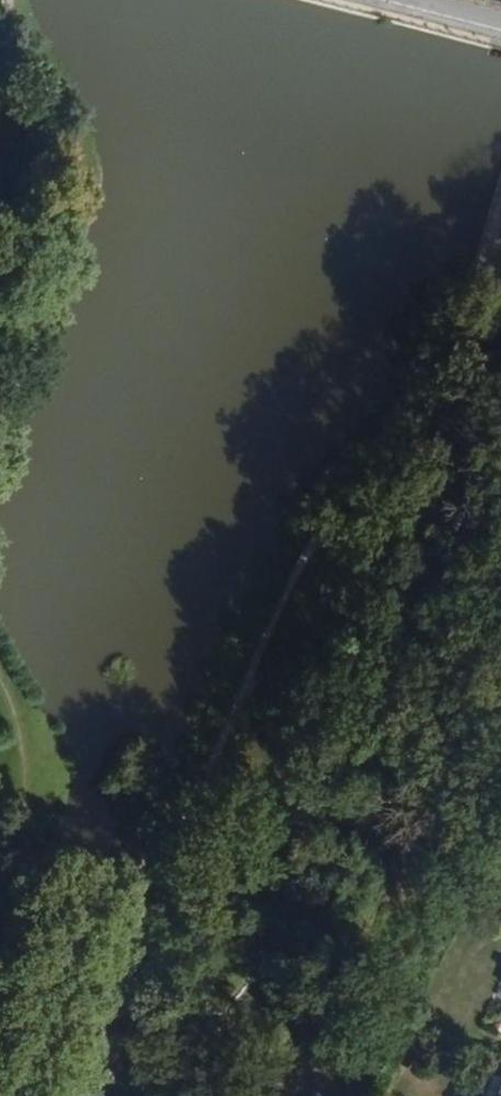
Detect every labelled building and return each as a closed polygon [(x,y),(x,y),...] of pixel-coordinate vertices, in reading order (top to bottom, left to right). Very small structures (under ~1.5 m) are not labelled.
[(497,1077),(490,1095),(500,1095),(500,1079),(497,1077)]
